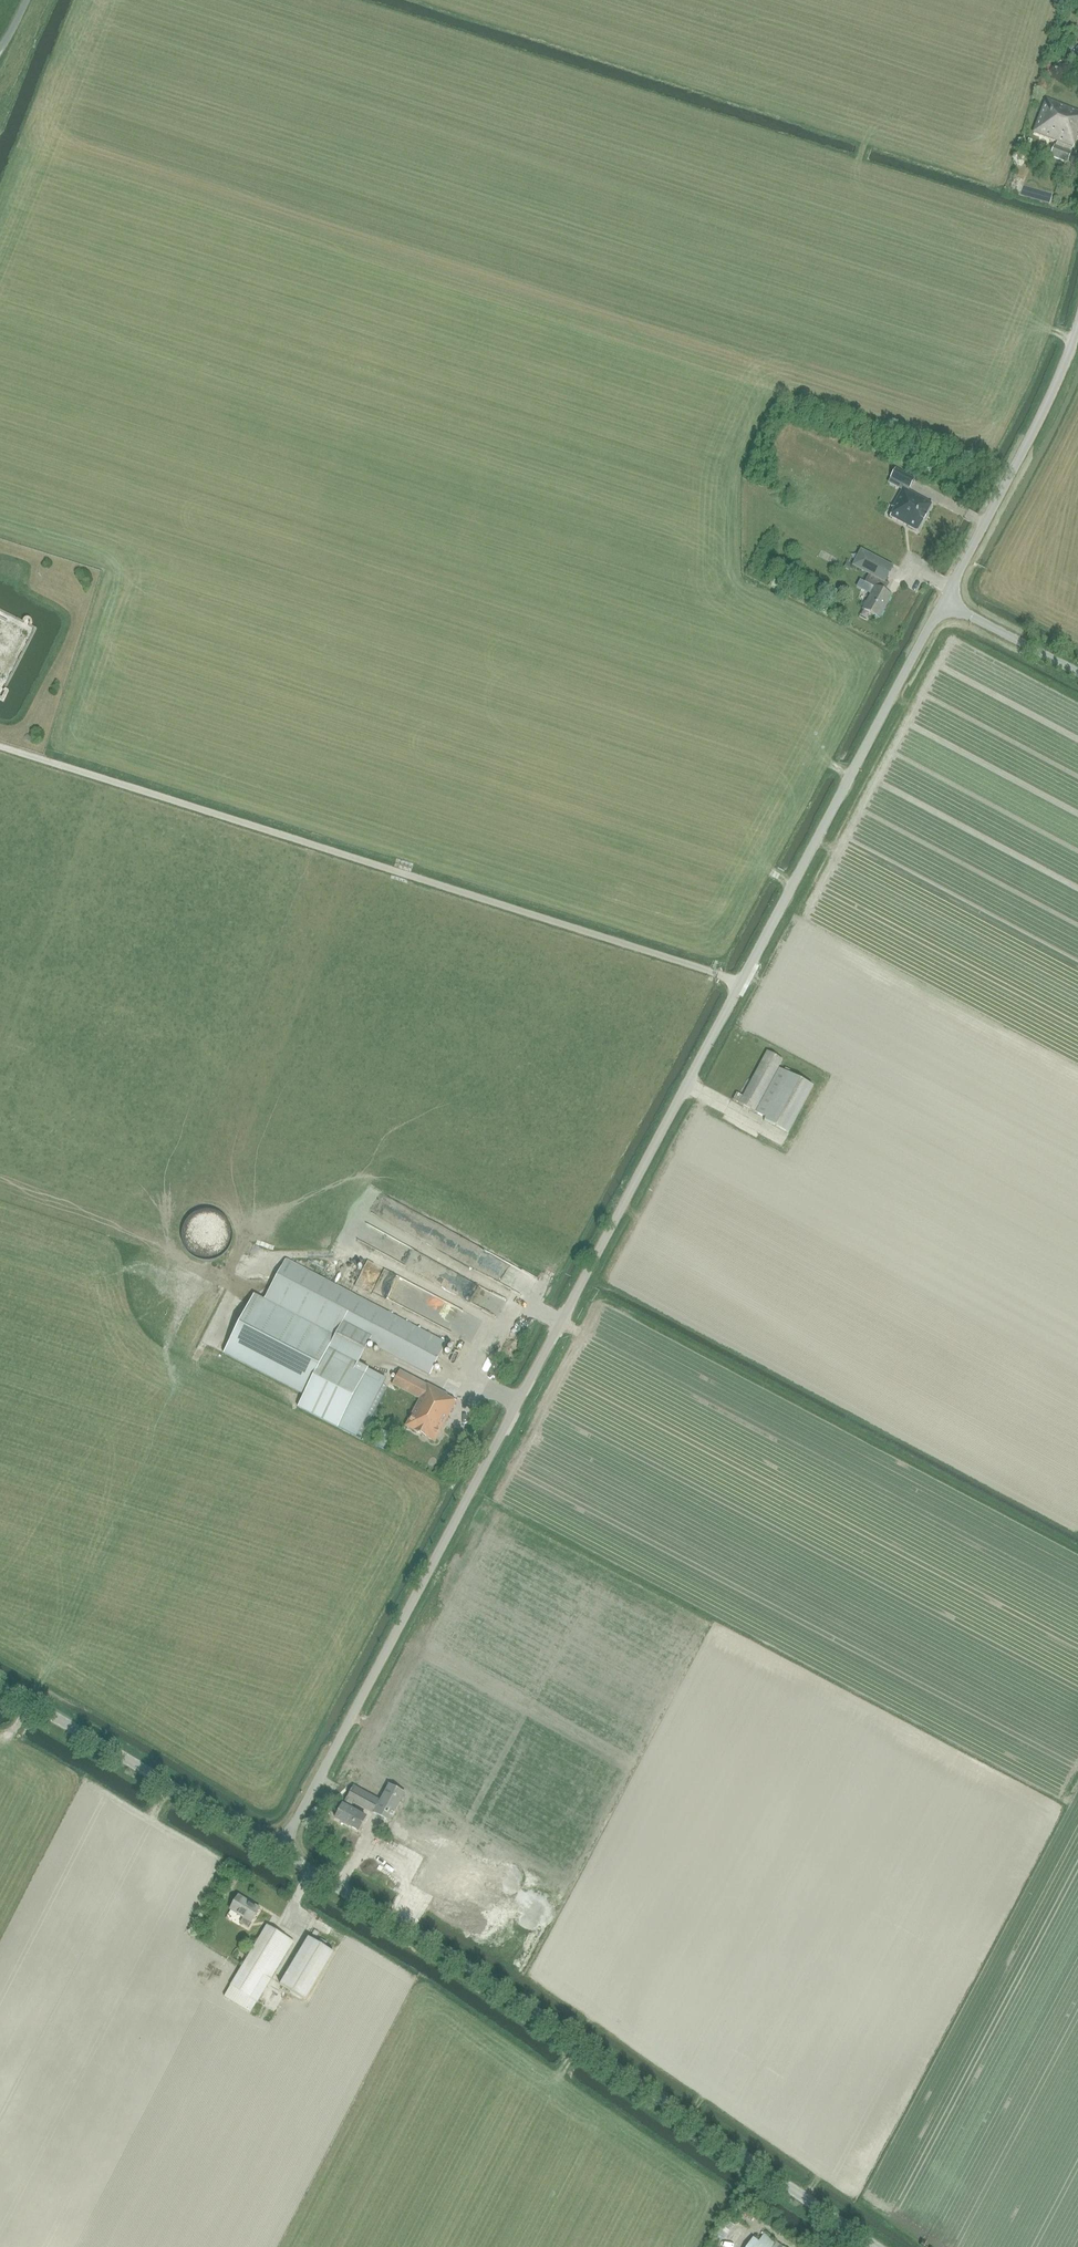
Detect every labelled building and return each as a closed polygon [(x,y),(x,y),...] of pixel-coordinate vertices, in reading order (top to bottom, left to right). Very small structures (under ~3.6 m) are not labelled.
[(1057,141),(1055,147),(1054,146),(1050,157),(1068,164),(1072,153),(1072,152),(1073,147),(1074,147),(1077,139),(1077,113),(1047,100),(1035,132),(1057,141)] [(913,480),(894,470),(889,479),(904,486),(902,489),(901,489),(891,508),(893,509),(889,517),(916,532),(922,521),(923,521),(926,515),(925,515),(931,504),(906,491),(908,488),(909,489),(913,480)] [(853,564),(847,561),(844,567),(849,570),(853,564)] [(862,609),(879,618),(891,596),(885,592),(889,585),(885,582),(869,574),(865,582),(874,587),(862,609)] [(788,1133),(814,1086),(779,1068),(783,1060),(766,1051),(743,1096),(736,1092),(732,1099),(766,1117),(764,1119),(788,1133)] [(245,1311),(224,1353),(304,1395),(298,1407),(338,1428),(356,1437),(386,1379),(368,1369),(357,1363),(368,1343),(429,1375),(445,1344),(391,1316),(347,1293),(285,1261),(265,1300),(254,1295),(245,1311)] [(435,1441),(456,1402),(446,1397),(448,1394),(427,1383),(425,1383),(400,1370),(392,1384),(420,1399),(406,1426),(435,1441)] [(341,1803),(334,1817),(350,1826),(358,1830),(362,1824),(366,1816),(358,1812),(350,1808),(353,1802),(373,1812),(373,1813),(384,1818),(390,1821),(405,1792),(388,1784),(380,1799),(353,1784),(343,1804),(341,1803)] [(247,1928),(255,1915),(259,1909),(238,1896),(230,1910),(243,1918),(239,1923),(247,1928)] [(246,1958),(243,1964),(230,1986),(224,1997),(251,2013),(294,1941),(267,1925),(246,1958)] [(327,1943),(320,1939),(318,1943),(309,1937),(280,1985),(306,2000),(334,1952),(325,1947),(327,1943)] [(764,2235),(759,2242),(753,2238),(746,2246),(781,2246),(764,2235)]
